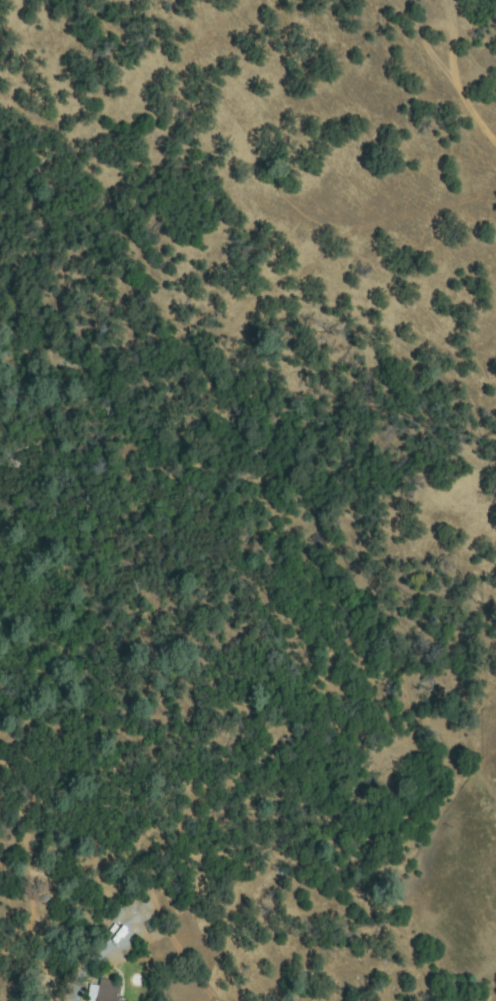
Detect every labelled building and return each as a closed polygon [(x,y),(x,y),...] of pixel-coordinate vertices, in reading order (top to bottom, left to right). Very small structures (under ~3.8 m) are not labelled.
[(120,990),(118,1000),(88,1000),(91,986),(100,987),(102,980),(113,982),(112,989),(120,990)]
